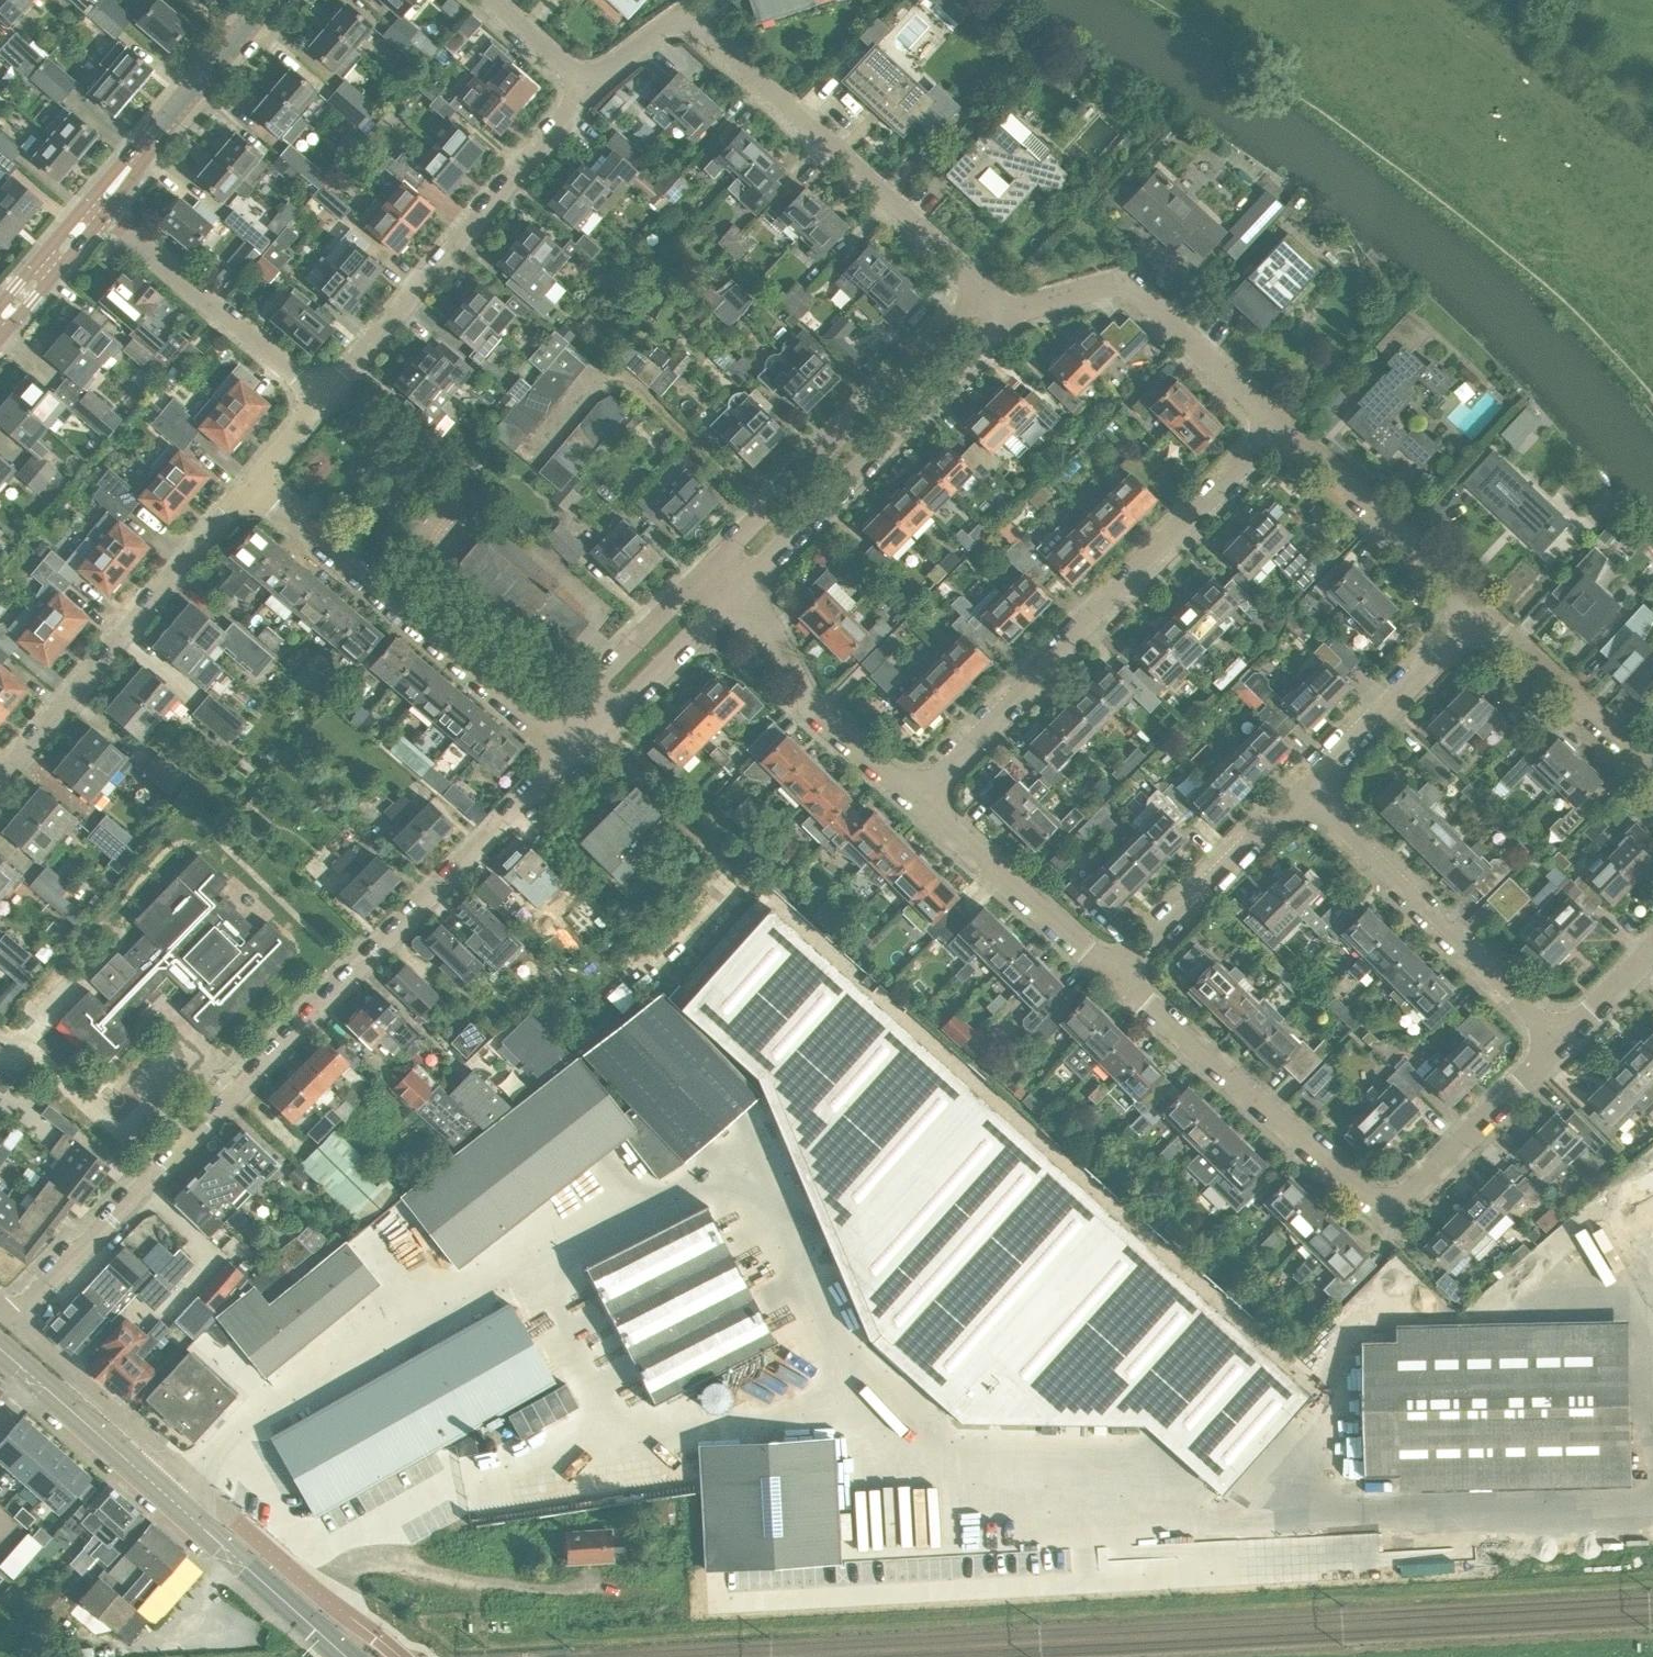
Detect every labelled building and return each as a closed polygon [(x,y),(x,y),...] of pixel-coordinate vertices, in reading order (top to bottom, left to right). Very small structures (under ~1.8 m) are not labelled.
[(30,0),(0,0),(0,19),(8,27),(19,15),(18,13),(30,0)] [(86,14),(95,3),(92,0),(70,0),(86,14)] [(95,3),(124,29),(134,18),(113,0),(98,0),(95,3)] [(158,0),(156,0),(137,22),(168,48),(187,26),(158,0)] [(394,11),(399,15),(400,16),(401,16),(414,0),(420,5),(424,0),(381,0),(394,11)] [(628,14),(641,0),(613,0),(628,14)] [(759,19),(812,2),(812,0),(753,0),(759,19)] [(95,3),(86,14),(115,40),(124,29),(95,3)] [(346,4),(327,26),(351,47),(370,25),(346,4)] [(391,25),(411,43),(412,42),(430,58),(439,48),(401,16),(400,16),(399,15),(391,25)] [(403,53),(411,43),(391,25),(382,36),(403,53)] [(351,47),(327,26),(308,48),(343,79),(362,56),(351,47)] [(459,29),(443,45),(453,55),(468,38),(459,29)] [(47,57),(45,59),(16,32),(6,42),(36,69),(38,67),(47,57)] [(0,49),(0,53),(28,79),(29,78),(36,69),(6,42),(0,49)] [(99,63),(104,67),(105,68),(133,92),(151,70),(125,49),(117,42),(99,63)] [(493,62),(478,77),(479,78),(515,109),(534,86),(509,65),(512,60),(491,42),(482,53),(493,62)] [(919,119),(922,122),(923,128),(929,133),(935,133),(940,127),(940,121),(957,102),(938,85),(929,94),(876,46),(845,81),(875,108),(877,106),(906,133),(919,119)] [(49,76),(69,93),(77,84),(47,57),(38,67),(49,76)] [(38,67),(36,69),(29,78),(60,103),(69,93),(49,76),(38,67)] [(105,68),(104,67),(85,90),(89,93),(114,114),(133,92),(105,68)] [(272,92),(300,116),(319,94),(291,70),(272,92)] [(681,71),(648,107),(656,115),(654,117),(667,129),(702,91),(681,71)] [(515,109),(479,78),(479,79),(473,74),(449,103),(456,109),(455,110),(470,123),(476,115),(498,133),(509,119),(508,118),(515,109)] [(379,108),(345,79),(335,90),(369,120),(379,108)] [(429,105),(447,120),(455,110),(456,109),(449,103),(438,94),(426,83),(420,90),(432,102),(429,105)] [(369,120),(335,90),(327,101),(361,130),(369,120)] [(723,110),(702,91),(678,117),(690,128),(687,131),(696,139),(723,110)] [(272,92),(252,114),(280,139),(282,136),(290,144),(281,155),(280,156),(279,157),(299,174),(318,190),(323,184),(329,177),(329,176),(291,145),(308,124),(299,117),(300,116),(272,92)] [(616,93),(600,110),(609,119),(626,102),(616,93)] [(76,157),(96,134),(64,107),(63,108),(64,109),(46,130),(76,157)] [(1061,161),(1048,149),(1040,158),(1023,143),(1032,133),(1011,114),(984,143),(980,139),(948,175),(1002,224),(1038,184),(1053,197),(1071,177),(1057,165),(1061,161)] [(436,146),(464,170),(483,147),(456,123),(436,146)] [(742,175),(765,148),(744,130),(718,159),(714,156),(704,168),(715,179),(729,163),(741,174),(742,175)] [(11,160),(21,148),(0,131),(0,150),(11,160)] [(617,132),(607,144),(615,151),(640,173),(651,160),(617,132)] [(1117,145),(1125,153),(1135,141),(1127,134),(1117,145)] [(235,135),(216,157),(253,189),(269,171),(276,176),(279,173),(292,183),(299,174),(279,157),(271,166),(235,135)] [(45,144),(37,138),(26,151),(58,179),(76,157),(52,136),(45,144)] [(464,170),(436,146),(418,167),(403,154),(396,162),(409,173),(422,185),(429,177),(447,193),(459,180),(456,178),(464,170)] [(786,167),(765,148),(742,175),(741,174),(728,188),(740,200),(742,198),(759,214),(785,185),(777,178),(786,167)] [(20,222),(39,200),(9,174),(17,165),(11,160),(0,150),(0,167),(1,168),(0,169),(0,205),(20,222)] [(595,173),(583,163),(566,183),(602,215),(632,182),(640,173),(615,151),(595,173)] [(216,157),(196,180),(228,206),(239,193),(245,198),(253,189),(216,157)] [(392,158),(384,167),(404,185),(385,206),(413,229),(432,207),(415,193),(422,185),(409,173),(396,162),(392,158)] [(653,183),(665,194),(682,176),(669,165),(653,183)] [(1225,230),(1160,170),(1126,206),(1173,248),(1183,237),(1203,255),(1225,230)] [(640,173),(632,182),(651,198),(646,203),(662,216),(674,203),(665,194),(653,183),(640,173)] [(682,176),(665,194),(674,203),(683,193),(691,184),(682,176)] [(602,215),(566,183),(549,203),(579,229),(587,220),(583,216),(592,207),(602,215)] [(351,208),(323,184),(312,196),(321,203),(341,220),(351,208)] [(783,232),(792,222),(804,232),(829,206),(808,187),(775,224),(783,232)] [(1252,216),(1235,234),(1247,245),(1282,206),(1266,191),(1247,211),(1252,216)] [(160,224),(158,226),(168,234),(170,232),(190,249),(210,226),(179,200),(178,200),(176,198),(165,210),(168,213),(159,223),(160,224)] [(405,238),(413,229),(385,206),(376,198),(357,219),(396,253),(407,240),(405,238)] [(288,202),(280,211),(291,221),(300,211),(288,202)] [(1,244),(20,222),(0,205),(0,243),(1,244)] [(829,206),(804,232),(817,244),(811,251),(821,260),(825,255),(824,254),(850,225),(829,206)] [(248,241),(261,252),(270,241),(233,211),(225,221),(244,237),(248,241)] [(532,223),(514,243),(540,266),(553,276),(570,256),(532,223)] [(728,251),(744,233),(734,224),(718,243),(728,251)] [(287,226),(262,256),(279,270),(291,256),(285,251),(298,235),(287,226)] [(1313,286),(1329,269),(1287,231),(1226,297),(1262,330),(1307,281),(1313,286)] [(737,260),(754,241),(744,233),(728,251),(737,260)] [(576,243),(596,261),(593,258),(601,248),(584,234),(576,243)] [(248,241),(229,264),(242,275),(261,252),(248,241)] [(540,266),(514,243),(497,263),(512,276),(506,282),(544,315),(553,304),(543,296),(557,280),(553,276),(540,266)] [(352,244),(334,266),(333,266),(361,290),(380,268),(352,244)] [(871,245),(835,283),(855,302),(891,264),(871,245)] [(670,251),(660,263),(672,275),(683,263),(670,251)] [(279,270),(262,256),(254,265),(271,280),(279,270)] [(333,266),(334,266),(322,256),(314,265),(326,275),(315,288),(345,313),(356,300),(354,299),(361,290),(333,266)] [(918,298),(908,289),(913,283),(891,264),(855,302),(878,324),(885,316),(894,324),(918,298)] [(615,265),(609,272),(621,282),(627,274),(615,265)] [(614,289),(621,282),(609,272),(603,279),(614,289)] [(129,334),(134,339),(152,354),(167,366),(172,360),(172,361),(190,340),(179,331),(168,344),(142,322),(157,305),(155,304),(163,295),(140,276),(133,284),(122,275),(103,298),(136,326),(129,334)] [(701,280),(692,292),(714,311),(725,300),(720,296),(701,280)] [(776,296),(790,309),(807,291),(797,282),(786,294),(782,290),(776,296)] [(465,301),(463,304),(489,326),(493,329),(501,319),(507,324),(515,314),(504,304),(480,284),(475,289),(472,287),(461,299),(465,301)] [(736,284),(720,296),(725,300),(742,316),(753,300),(736,284)] [(294,289),(270,318),(284,329),(311,352),(331,329),(303,306),(308,301),(294,289)] [(807,291),(790,309),(800,318),(817,300),(807,291)] [(478,364),(501,337),(493,330),(493,329),(489,326),(463,304),(446,323),(475,348),(468,356),(478,364)] [(70,328),(66,333),(100,362),(110,351),(114,355),(123,345),(84,312),(79,317),(77,315),(68,326),(70,328)] [(1413,351),(1418,346),(1420,349),(1433,334),(1411,313),(1379,346),(1391,357),(1389,359),(1393,363),(1359,400),(1365,405),(1352,419),(1370,435),(1362,444),(1388,468),(1406,449),(1422,464),(1441,444),(1419,424),(1417,426),(1398,409),(1417,389),(1414,382),(1420,376),(1439,393),(1453,378),(1433,360),(1429,365),(1413,351)] [(1091,326),(1070,347),(1097,373),(1117,353),(1124,361),(1139,346),(1114,321),(1100,334),(1091,326)] [(555,330),(569,341),(569,342),(575,335),(562,323),(555,330)] [(860,354),(832,327),(822,337),(850,364),(860,354)] [(826,349),(806,329),(797,338),(794,338),(790,339),(785,344),(784,347),(784,351),(782,353),(824,394),(841,377),(819,355),(826,349)] [(555,330),(554,330),(528,359),(543,372),(545,369),(564,347),(569,342),(569,341),(555,330)] [(100,362),(66,333),(61,339),(58,337),(50,346),(52,348),(47,354),(82,384),(80,386),(85,390),(95,378),(94,377),(101,368),(98,365),(100,362)] [(134,339),(125,350),(144,365),(145,364),(159,375),(167,366),(152,354),(134,339)] [(200,350),(190,340),(172,361),(183,370),(200,350)] [(629,342),(616,357),(626,366),(639,351),(629,342)] [(421,347),(410,359),(413,362),(411,364),(438,386),(442,389),(450,396),(473,370),(449,349),(443,356),(436,350),(429,344),(424,349),(421,347)] [(572,382),(586,366),(564,347),(545,369),(568,379),(572,382)] [(657,347),(650,356),(662,367),(670,358),(657,347)] [(1076,414),(1085,405),(1075,395),(1097,373),(1070,347),(1048,368),(1058,378),(1049,386),(1076,414)] [(680,348),(673,356),(687,368),(694,360),(680,348)] [(713,355),(713,360),(739,386),(750,375),(746,371),(737,361),(725,349),(719,349),(713,355)] [(639,351),(626,366),(636,375),(649,359),(639,351)] [(824,394),(782,353),(781,355),(781,354),(777,355),(774,356),(769,360),(768,364),(767,368),(759,376),(775,392),(781,386),(807,411),(824,394)] [(737,361),(746,371),(752,365),(742,355),(737,361)] [(680,376),(687,368),(673,356),(666,365),(680,376)] [(662,371),(649,359),(636,375),(649,386),(662,371)] [(411,364),(394,384),(425,410),(433,400),(433,399),(442,389),(438,386),(411,364)] [(240,366),(214,396),(249,427),(253,423),(254,424),(261,417),(259,415),(268,405),(253,393),(260,384),(240,366)] [(543,372),(536,380),(559,389),(564,391),(568,379),(545,369),(543,372)] [(46,426),(55,415),(64,423),(74,412),(106,440),(114,430),(115,428),(81,400),(73,409),(31,374),(26,380),(23,378),(14,388),(17,391),(12,396),(46,426)] [(513,384),(506,392),(517,401),(524,394),(527,390),(531,385),(520,375),(513,384)] [(531,385),(527,390),(550,400),(554,401),(559,389),(536,380),(531,385)] [(1149,408),(1170,429),(1198,401),(1177,381),(1166,392),(1156,382),(1133,406),(1142,415),(1149,408)] [(1008,383),(987,404),(1014,431),(1034,412),(1050,428),(1061,417),(1033,390),(1024,399),(1008,383)] [(728,408),(769,449),(786,432),(767,413),(774,406),(756,388),(749,395),(745,391),(743,393),(739,393),(736,394),(731,399),(730,403),(729,406),(728,408)] [(115,428),(123,418),(90,389),(81,400),(115,428)] [(527,390),(517,401),(541,410),(545,412),(550,400),(527,390)] [(506,392),(500,400),(511,409),(517,401),(506,392)] [(610,395),(598,401),(601,407),(612,430),(614,428),(619,422),(629,411),(610,395)] [(28,463),(49,481),(52,483),(57,477),(54,475),(58,471),(43,458),(51,447),(38,436),(46,426),(12,396),(7,402),(5,400),(0,405),(0,423),(36,454),(28,463)] [(203,408),(196,416),(193,420),(202,428),(229,450),(249,427),(222,404),(213,396),(203,408)] [(193,420),(196,416),(186,408),(174,397),(160,414),(191,441),(200,431),(202,428),(193,420)] [(541,410),(517,401),(511,409),(508,412),(532,421),(536,423),(541,410)] [(1198,401),(1170,429),(1195,453),(1222,425),(1198,401)] [(969,447),(993,471),(1003,462),(993,452),(1014,431),(987,404),(965,425),(978,438),(969,447)] [(612,430),(601,407),(590,412),(592,417),(603,441),(605,439),(612,430)] [(725,439),(751,466),(769,449),(728,408),(711,425),(725,440),(725,439)] [(508,412),(499,423),(522,432),(527,434),(532,421),(508,412)] [(160,414),(152,424),(183,450),(191,441),(160,414)] [(580,422),(582,428),(593,452),(603,441),(592,417),(580,422)] [(614,428),(612,430),(623,441),(630,433),(619,422),(614,428)] [(517,446),(523,432),(499,423),(492,432),(513,450),(517,446)] [(1510,426),(1502,434),(1517,448),(1525,440),(1510,426)] [(593,452),(582,428),(571,433),(573,439),(584,463),(593,452)] [(605,439),(617,449),(623,441),(612,430),(605,439)] [(576,473),(584,463),(573,439),(562,444),(565,449),(576,473)] [(460,469),(461,469),(464,465),(463,465),(469,458),(451,443),(442,454),(460,469)] [(993,471),(969,447),(959,457),(947,444),(926,466),(954,493),(975,472),(984,481),(993,471)] [(153,467),(189,498),(192,494),(194,496),(201,488),(199,487),(207,477),(171,446),(153,467)] [(1067,457),(1056,446),(1043,459),(1054,470),(1067,457)] [(553,455),(555,460),(556,460),(567,484),(576,473),(565,449),(553,455)] [(1490,471),(1472,490),(1534,548),(1565,516),(1496,450),(1483,463),(1490,471)] [(658,474),(700,518),(717,500),(692,475),(698,468),(682,451),(658,474)] [(1148,451),(1137,462),(1140,465),(1159,484),(1160,485),(1161,486),(1172,475),(1148,451)] [(1140,465),(1137,462),(1131,455),(1122,464),(1129,472),(1108,493),(1135,521),(1156,500),(1152,495),(1161,486),(1160,485),(1159,484),(1140,465)] [(3,477),(7,481),(17,470),(0,456),(0,480),(3,477)] [(1081,465),(1073,458),(1059,471),(1067,479),(1081,465)] [(544,466),(539,473),(559,490),(560,492),(567,484),(556,460),(555,460),(544,466)] [(40,492),(49,481),(28,463),(19,474),(40,492)] [(905,486),(933,514),(954,493),(926,466),(905,486)] [(97,483),(101,485),(112,495),(131,512),(143,499),(169,521),(189,498),(155,469),(137,491),(110,467),(97,483)] [(700,518),(658,474),(633,499),(650,516),(657,509),(682,535),(700,518)] [(560,492),(572,502),(579,494),(567,484),(560,492)] [(92,496),(108,510),(88,534),(129,569),(132,565),(134,567),(141,559),(139,557),(147,548),(120,525),(131,512),(112,495),(101,485),(92,496)] [(884,507),(912,535),(933,514),(905,486),(884,507)] [(1029,500),(1038,508),(1051,495),(1043,487),(1029,500)] [(572,502),(560,492),(559,490),(552,499),(565,510),(572,502)] [(1114,542),(1135,521),(1108,493),(1087,514),(1114,542)] [(866,551),(890,575),(900,565),(890,556),(912,535),(884,507),(863,528),(876,541),(866,551)] [(1284,540),(1289,535),(1264,510),(1243,531),(1269,556),(1303,590),(1339,553),(1330,544),(1309,565),(1284,540)] [(1087,514),(1066,536),(1094,563),(1114,542),(1087,514)] [(613,528),(605,536),(644,575),(661,557),(630,527),(622,519),(613,528)] [(589,549),(561,522),(546,538),(573,565),(589,549)] [(989,530),(980,522),(967,534),(976,543),(989,530)] [(252,574),(277,545),(256,527),(236,550),(232,547),(222,559),(235,570),(220,588),(231,598),(235,593),(235,594),(245,583),(245,582),(252,574)] [(482,537),(451,574),(504,619),(556,662),(591,621),(554,590),(561,581),(497,527),(486,540),(482,537)] [(1024,536),(1015,544),(1046,577),(1056,567),(1072,584),(1094,563),(1066,536),(1057,527),(1036,548),(1024,536)] [(1607,529),(1600,537),(1606,542),(1613,534),(1607,529)] [(1231,579),(1254,601),(1263,592),(1251,580),(1261,569),(1259,566),(1269,556),(1243,531),(1223,552),(1240,570),(1231,579)] [(43,560),(70,584),(82,569),(109,592),(129,569),(88,534),(66,561),(53,549),(43,560)] [(627,592),(644,575),(605,536),(588,554),(627,592)] [(36,553),(43,558),(51,548),(42,540),(34,550),(36,553)] [(1023,574),(1003,594),(1030,621),(1038,613),(1039,615),(1050,604),(1048,602),(1051,600),(1037,586),(1046,577),(1015,544),(1014,543),(1003,554),(1023,574)] [(252,589),(255,592),(262,583),(273,592),(298,563),(277,545),(252,574),(245,582),(245,583),(235,594),(243,601),(252,589)] [(1563,614),(1590,639),(1620,607),(1596,585),(1610,559),(1596,546),(1553,593),(1564,603),(1562,605),(1567,609),(1563,614)] [(828,554),(817,549),(812,560),(820,564),(824,562),(828,554)] [(960,559),(952,551),(938,564),(947,572),(960,559)] [(60,596),(70,584),(43,560),(31,574),(43,585),(29,607),(41,617),(68,640),(71,637),(73,639),(80,630),(78,629),(87,619),(60,596)] [(273,592),(294,610),(319,580),(298,563),(273,592)] [(1344,574),(1335,565),(1314,586),(1323,596),(1328,591),(1349,612),(1374,586),(1353,565),(1344,574)] [(798,616),(820,638),(847,610),(828,590),(838,580),(827,569),(804,592),(814,601),(798,616)] [(1222,588),(1212,578),(1192,598),(1225,630),(1235,621),(1230,615),(1240,606),(1253,620),(1263,610),(1254,601),(1231,579),(1222,588)] [(294,610),(314,627),(339,598),(319,580),(294,610)] [(950,604),(962,615),(986,639),(992,645),(1002,635),(1008,642),(1010,640),(1012,642),(1023,631),(1021,629),(1030,621),(1003,594),(995,586),(975,607),(963,596),(958,596),(950,604)] [(1374,586),(1343,618),(1351,626),(1357,620),(1369,632),(1377,640),(1390,627),(1382,619),(1395,606),(1374,586)] [(360,616),(339,598),(314,627),(335,645),(360,616)] [(1192,598),(1173,617),(1201,644),(1206,650),(1225,630),(1192,598)] [(190,604),(172,625),(206,654),(216,643),(221,648),(223,645),(257,674),(265,664),(266,665),(274,656),(262,646),(241,629),(233,622),(224,633),(190,604)] [(1645,604),(1602,651),(1613,661),(1607,667),(1639,697),(1652,682),(1652,650),(1645,642),(1652,627),(1652,611),(1645,604)] [(27,605),(4,631),(19,644),(22,641),(48,663),(68,640),(41,617),(29,607),(27,605)] [(859,660),(892,628),(882,618),(869,632),(847,610),(820,638),(841,659),(850,650),(859,660)] [(1287,625),(1298,635),(1307,626),(1292,612),(1287,625)] [(986,639),(962,615),(952,625),(962,635),(941,656),(968,683),(990,661),(976,648),(986,639)] [(360,616),(335,645),(357,664),(382,635),(360,616)] [(1173,617),(1154,636),(1181,664),(1201,644),(1173,617)] [(172,625),(154,646),(193,680),(206,690),(224,669),(206,654),(172,625)] [(267,625),(258,636),(265,643),(275,632),(267,625)] [(11,654),(19,644),(4,631),(0,628),(0,645),(11,654)] [(283,638),(275,632),(265,643),(273,650),(283,638)] [(893,651),(897,654),(906,646),(893,633),(884,642),(893,651)] [(1189,671),(1154,636),(1134,656),(1143,664),(1134,674),(1155,695),(1165,686),(1167,687),(1177,677),(1180,681),(1189,671)] [(1337,638),(1328,647),(1350,669),(1359,660),(1337,638)] [(371,668),(392,686),(417,656),(396,639),(371,668)] [(893,651),(884,642),(862,663),(872,673),(871,674),(897,700),(896,701),(908,714),(902,720),(915,733),(921,726),(923,728),(927,724),(929,726),(940,715),(938,713),(948,704),(913,670),(906,678),(886,658),(893,651)] [(1323,662),(1303,683),(1329,708),(1350,687),(1341,678),(1350,669),(1328,647),(1324,643),(1321,645),(1314,653),(1318,656),(1323,662)] [(0,645),(0,662),(2,664),(11,654),(0,645)] [(417,656),(392,686),(413,704),(438,674),(417,656)] [(914,669),(913,670),(948,704),(956,696),(957,697),(968,686),(967,685),(968,683),(941,656),(921,676),(914,669)] [(1238,656),(1225,669),(1233,677),(1246,664),(1238,656)] [(316,667),(309,661),(300,672),(307,678),(316,667)] [(1108,666),(1088,686),(1113,711),(1115,713),(1132,695),(1149,712),(1160,700),(1134,674),(1124,664),(1115,673),(1108,666)] [(316,667),(307,678),(316,686),(325,675),(316,667)] [(7,711),(10,708),(12,709),(19,702),(17,700),(26,690),(0,668),(0,705),(7,711)] [(129,685),(125,689),(160,719),(169,708),(173,711),(183,700),(143,668),(136,676),(134,676),(129,682),(129,685)] [(1233,677),(1225,669),(1213,682),(1221,690),(1233,677)] [(1251,690),(1266,705),(1290,731),(1299,721),(1308,730),(1329,708),(1303,683),(1283,702),(1268,687),(1268,681),(1261,673),(1254,673),(1244,683),(1251,690)] [(438,674),(413,704),(434,721),(459,692),(438,674)] [(695,696),(723,724),(738,709),(748,720),(763,705),(744,686),(742,689),(736,683),(730,690),(715,676),(695,696)] [(1243,697),(1251,690),(1244,683),(1240,678),(1232,686),(1243,697)] [(1472,684),(1451,705),(1477,730),(1485,738),(1514,708),(1493,687),(1484,696),(1472,684)] [(1088,686),(1069,705),(1096,733),(1115,713),(1113,711),(1088,686)] [(150,730),(160,719),(125,689),(106,711),(145,744),(155,733),(150,730)] [(455,739),(480,710),(459,692),(434,721),(455,739)] [(209,694),(201,704),(237,735),(246,725),(209,694)] [(350,705),(348,698),(345,695),(337,705),(344,711),(350,705)] [(723,724),(695,696),(674,718),(701,745),(723,724)] [(1651,703),(1641,713),(1652,726),(1652,705),(1651,703)] [(237,735),(201,704),(192,714),(229,745),(237,735)] [(1194,704),(1181,717),(1188,724),(1202,711),(1194,704)] [(1096,733),(1069,705),(1050,725),(1076,752),(1096,733)] [(1264,723),(1245,742),(1270,768),(1289,748),(1281,740),(1290,731),(1266,705),(1256,715),(1264,723)] [(1433,748),(1458,772),(1468,762),(1457,751),(1477,730),(1451,705),(1430,725),(1443,738),(1433,748)] [(356,727),(359,724),(369,712),(362,706),(352,718),(350,722),(356,727)] [(475,757),(501,727),(480,710),(455,739),(475,757)] [(369,712),(359,724),(367,731),(377,719),(369,712)] [(1181,717),(1168,730),(1176,737),(1188,724),(1181,717)] [(701,745),(674,718),(653,739),(656,743),(647,752),(647,751),(646,752),(669,776),(670,775),(670,774),(679,765),(680,766),(701,745)] [(746,750),(755,759),(756,759),(782,732),(773,723),(746,750)] [(1064,775),(1059,770),(1076,752),(1050,725),(1030,745),(1033,748),(1024,757),(1053,786),(1064,775)] [(74,749),(109,779),(118,768),(122,772),(131,761),(92,727),(74,749)] [(501,727),(475,757),(496,775),(521,745),(501,727)] [(390,749),(406,763),(419,749),(402,735),(390,749)] [(808,757),(786,736),(760,762),(757,759),(743,772),(749,777),(766,781),(772,775),(781,784),(808,757)] [(1549,793),(1557,785),(1583,760),(1562,739),(1552,749),(1543,739),(1501,782),(1511,792),(1530,773),(1549,793)] [(1245,742),(1236,751),(1233,748),(1223,759),(1251,787),(1270,768),(1245,742)] [(710,753),(723,767),(731,759),(718,746),(710,753)] [(1137,747),(1124,760),(1132,767),(1145,754),(1137,747)] [(100,790),(109,779),(74,749),(55,771),(94,804),(104,793),(100,790)] [(419,749),(406,763),(423,777),(435,762),(419,749)] [(1446,788),(1455,778),(1429,753),(1420,762),(1446,788)] [(808,757),(781,784),(802,805),(829,778),(808,757)] [(1223,759),(1213,769),(1215,772),(1206,781),(1232,806),(1251,787),(1223,759)] [(1132,767),(1124,760),(1111,773),(1119,781),(1132,767)] [(1578,806),(1564,819),(1562,816),(1551,828),(1563,840),(1596,807),(1586,798),(1603,780),(1583,760),(1557,785),(1578,806)] [(991,809),(1012,829),(1038,804),(1051,792),(1041,781),(1028,793),(1018,783),(1005,770),(993,782),(995,785),(986,794),(996,805),(991,809)] [(1138,770),(1132,776),(1137,782),(1143,776),(1138,770)] [(1385,813),(1406,834),(1431,808),(1445,794),(1431,780),(1417,794),(1398,775),(1376,798),(1388,810),(1385,813)] [(437,787),(444,794),(453,783),(445,777),(437,787)] [(802,824),(823,844),(855,812),(846,803),(850,799),(829,778),(802,805),(811,814),(802,824)] [(1101,797),(1110,788),(1101,779),(1092,788),(1101,797)] [(1232,806),(1206,781),(1187,800),(1171,783),(1161,793),(1184,816),(1193,807),(1213,826),(1232,806)] [(453,783),(444,794),(465,812),(474,802),(453,783)] [(1470,783),(1465,788),(1463,791),(1476,804),(1484,796),(1470,783)] [(618,803),(645,828),(646,829),(662,812),(635,786),(618,803)] [(21,810),(57,840),(67,829),(71,832),(80,821),(41,788),(21,810)] [(1191,823),(1157,789),(1148,798),(1145,809),(1132,822),(1140,830),(1166,855),(1186,836),(1182,832),(1191,823)] [(394,802),(402,811),(412,801),(403,793),(394,802)] [(748,796),(729,815),(739,826),(755,810),(758,807),(748,796)] [(1488,816),(1492,812),(1496,808),(1484,796),(1476,804),(1488,816)] [(430,801),(412,820),(435,843),(453,825),(430,801)] [(394,802),(384,812),(392,821),(402,811),(394,802)] [(643,838),(639,835),(645,828),(618,803),(579,842),(618,880),(651,847),(643,839),(643,838)] [(1038,804),(1012,829),(1033,850),(1043,840),(1052,850),(1084,817),(1075,808),(1062,820),(1050,809),(1047,813),(1040,807),(1038,804)] [(1104,805),(1090,819),(1098,826),(1111,812),(1104,805)] [(1440,817),(1431,808),(1406,834),(1426,854),(1452,828),(1455,826),(1443,814),(1440,817)] [(48,851),(57,840),(21,810),(3,831),(43,865),(52,854),(48,851)] [(766,821),(755,810),(739,826),(750,837),(766,821)] [(861,868),(895,834),(873,813),(865,821),(855,812),(847,821),(823,844),(833,854),(836,851),(853,859),(861,868)] [(106,814),(97,826),(123,848),(125,845),(132,836),(106,814)] [(1637,883),(1652,867),(1652,857),(1650,854),(1652,851),(1652,840),(1637,824),(1629,833),(1632,835),(1620,847),(1604,831),(1610,825),(1601,816),(1586,832),(1611,857),(1612,858),(1637,883)] [(1098,826),(1090,819),(1078,832),(1086,838),(1098,826)] [(435,843),(412,820),(393,839),(416,862),(435,843)] [(123,848),(97,826),(87,837),(112,858),(108,864),(119,873),(124,867),(129,871),(140,857),(125,845),(123,848)] [(1452,828),(1426,854),(1447,875),(1472,849),(1452,828)] [(1140,830),(1132,838),(1128,835),(1118,846),(1147,875),(1166,855),(1140,830)] [(887,880),(889,881),(916,855),(895,834),(861,868),(856,872),(860,876),(881,887),(887,880)] [(496,868),(511,882),(519,874),(530,884),(548,865),(531,849),(522,840),(496,868)] [(1521,841),(1515,848),(1523,856),(1529,849),(1521,841)] [(1553,856),(1560,849),(1551,841),(1544,848),(1553,856)] [(1447,875),(1468,895),(1476,887),(1477,886),(1486,895),(1513,868),(1503,858),(1495,858),(1487,864),(1480,857),(1486,850),(1479,843),(1472,849),(1447,875)] [(1118,846),(1108,855),(1111,859),(1102,869),(1128,894),(1147,875),(1118,846)] [(350,847),(340,857),(348,865),(358,855),(350,847)] [(1604,850),(1575,881),(1577,883),(1578,884),(1599,905),(1608,896),(1616,904),(1637,883),(1612,858),(1611,857),(1604,850)] [(1061,851),(1050,861),(1062,873),(1072,862),(1061,851)] [(1560,851),(1553,859),(1565,870),(1572,862),(1560,851)] [(248,929),(254,923),(226,896),(221,901),(214,895),(228,880),(201,853),(134,921),(147,933),(126,955),(141,970),(106,1006),(90,991),(62,1020),(106,1065),(135,1035),(120,1021),(126,1014),(129,1016),(170,973),(189,991),(191,989),(198,995),(183,1011),(211,1038),(297,949),(269,921),(255,935),(248,929)] [(358,875),(381,898),(400,879),(377,855),(358,875)] [(916,855),(889,881),(910,903),(937,875),(916,855)] [(348,865),(340,857),(330,866),(339,875),(348,865)] [(1,895),(11,884),(15,888),(24,878),(0,858),(0,895),(1,895)] [(62,895),(70,885),(48,865),(39,875),(88,917),(62,895)] [(1322,938),(1329,931),(1330,930),(1351,909),(1342,900),(1322,920),(1306,904),(1319,892),(1317,890),(1324,882),(1311,869),(1303,878),(1293,867),(1272,887),(1283,898),(1298,913),(1303,919),(1322,938)] [(1102,869),(1094,877),(1091,873),(1079,885),(1074,880),(1065,889),(1086,910),(1095,901),(1108,914),(1128,894),(1102,869)] [(495,907),(511,891),(492,872),(476,888),(495,907)] [(88,917),(39,875),(30,886),(79,928),(88,917)] [(362,917),(381,898),(358,875),(339,893),(362,917)] [(939,935),(944,930),(960,914),(961,912),(952,903),(958,896),(937,875),(910,903),(903,910),(904,911),(902,912),(923,933),(926,930),(935,939),(939,935)] [(1520,886),(1511,878),(1490,899),(1499,908),(1520,886)] [(1562,887),(1541,908),(1551,918),(1563,930),(1577,944),(1598,923),(1589,915),(1599,905),(1578,884),(1577,883),(1575,881),(1571,878),(1562,887)] [(788,880),(781,887),(789,895),(796,888),(788,880)] [(1272,887),(1252,908),(1263,919),(1253,928),(1254,930),(1273,949),(1303,919),(1298,913),(1283,898),(1272,887)] [(455,909),(477,930),(465,942),(496,969),(521,943),(469,894),(455,909)] [(944,930),(939,935),(949,945),(968,964),(969,963),(978,953),(989,942),(1001,930),(1005,927),(985,907),(970,921),(961,912),(960,914),(944,930)] [(1556,965),(1577,944),(1563,930),(1551,918),(1541,908),(1532,916),(1543,927),(1530,939),(1532,941),(1524,949),(1544,970),(1552,961),(1556,965)] [(832,929),(842,919),(832,909),(821,919),(832,929)] [(1364,955),(1389,930),(1368,909),(1360,918),(1351,909),(1330,930),(1329,931),(1338,940),(1343,935),(1360,951),(1363,955),(1364,955)] [(770,910),(681,1011),(761,1096),(863,1336),(961,1423),(1150,1426),(1239,1326),(770,910)] [(466,951),(440,925),(425,940),(422,937),(417,937),(413,941),(413,947),(424,957),(429,957),(435,951),(445,960),(439,966),(461,988),(481,967),(466,951)] [(1024,946),(1005,927),(1001,930),(978,953),(997,972),(1024,946)] [(1409,950),(1389,930),(1364,955),(1363,955),(1348,970),(1359,981),(1374,966),(1384,976),(1409,950)] [(863,932),(850,945),(858,954),(872,941),(863,932)] [(21,965),(31,954),(6,933),(0,940),(0,947),(21,965)] [(1197,942),(1177,961),(1184,967),(1193,977),(1187,983),(1187,984),(1184,987),(1197,1000),(1201,997),(1213,1009),(1237,985),(1238,984),(1246,975),(1242,971),(1236,965),(1228,973),(1224,970),(1203,948),(1197,942)] [(997,972),(1015,992),(1042,965),(1024,946),(997,972)] [(28,990),(38,978),(21,965),(0,947),(0,965),(28,990)] [(1389,994),(1398,1003),(1430,970),(1409,950),(1384,976),(1396,987),(1389,994)] [(1267,952),(1260,960),(1281,980),(1289,973),(1268,952),(1267,952)] [(976,969),(969,963),(968,964),(956,975),(962,982),(976,969)] [(445,1003),(406,965),(397,974),(395,972),(387,980),(389,982),(388,983),(426,1022),(445,1003)] [(1023,1025),(1032,1033),(1063,1002),(1053,993),(1061,984),(1042,965),(1015,992),(1032,1009),(1023,1018),(1023,1025)] [(1437,977),(1430,970),(1398,1003),(1408,1012),(1412,1008),(1422,1018),(1421,1020),(1431,1030),(1454,1007),(1444,997),(1454,987),(1440,973),(1437,977)] [(1289,973),(1281,980),(1293,992),(1300,985),(1301,984),(1289,973)] [(1246,994),(1237,985),(1213,1009),(1233,1030),(1257,1005),(1260,1003),(1248,991),(1246,994)] [(421,1048),(412,1040),(420,1033),(376,990),(361,1006),(388,1032),(402,1046),(406,1050),(412,1057),(421,1048)] [(1000,993),(987,1006),(994,1013),(1007,1001),(1000,993)] [(665,995),(399,1196),(461,1268),(627,1139),(656,1176),(687,1160),(759,1102),(665,995)] [(1061,1025),(1079,1043),(1106,1017),(1107,1016),(1087,996),(1073,1011),(1063,1002),(1032,1033),(1042,1043),(1061,1025)] [(1329,1006),(1341,1018),(1348,1010),(1336,997),(1328,1005),(1329,1006)] [(1257,1005),(1233,1030),(1253,1050),(1278,1025),(1284,1019),(1264,999),(1260,1003),(1257,1005)] [(361,1006),(345,1022),(372,1048),(379,1041),(393,1055),(402,1046),(388,1032),(361,1006)] [(1348,1010),(1341,1018),(1354,1031),(1361,1023),(1348,1010)] [(539,1082),(568,1054),(529,1013),(500,1042),(539,1082)] [(1455,1048),(1445,1059),(1471,1085),(1492,1065),(1482,1055),(1498,1038),(1472,1013),(1455,1029),(1462,1036),(1452,1046),(1455,1048)] [(1081,1079),(1098,1062),(1126,1035),(1107,1016),(1106,1017),(1079,1043),(1062,1060),(1081,1079)] [(488,1017),(479,1025),(492,1038),(502,1030),(488,1017)] [(941,1027),(961,1046),(970,1037),(950,1019),(941,1027)] [(450,1042),(466,1058),(486,1037),(470,1022),(450,1042)] [(1278,1025),(1253,1050),(1274,1071),(1281,1064),(1290,1073),(1312,1051),(1301,1041),(1298,1044),(1278,1025)] [(591,1039),(586,1033),(578,1039),(583,1045),(591,1039)] [(1098,1062),(1117,1081),(1144,1054),(1126,1035),(1098,1062)] [(1325,1039),(1312,1051),(1321,1060),(1333,1048),(1325,1039)] [(326,1041),(307,1060),(330,1083),(330,1082),(340,1072),(343,1075),(350,1068),(347,1065),(348,1064),(353,1069),(362,1060),(344,1042),(336,1050),(326,1041)] [(1627,1061),(1652,1084),(1652,1085),(1652,1049),(1646,1042),(1627,1061)] [(1312,1051),(1290,1073),(1299,1082),(1321,1060),(1312,1051)] [(1397,1069),(1396,1070),(1396,1071),(1418,1093),(1428,1083),(1450,1106),(1471,1085),(1445,1059),(1437,1051),(1426,1062),(1425,1061),(1416,1070),(1406,1060),(1405,1061),(1402,1058),(1394,1066),(1397,1069)] [(1164,1092),(1172,1084),(1163,1075),(1164,1073),(1144,1054),(1117,1081),(1136,1100),(1132,1104),(1142,1114),(1164,1092)] [(307,1060),(289,1079),(311,1101),(322,1091),(330,1083),(307,1060)] [(1609,1079),(1639,1109),(1639,1108),(1643,1111),(1652,1102),(1652,1085),(1652,1084),(1627,1061),(1609,1079)] [(458,1151),(484,1130),(449,1094),(418,1063),(412,1069),(393,1089),(414,1110),(456,1149),(458,1151)] [(1336,1072),(1327,1063),(1305,1086),(1314,1095),(1336,1072)] [(449,1094),(484,1130),(513,1108),(473,1069),(449,1094)] [(1372,1103),(1370,1105),(1396,1131),(1417,1110),(1409,1102),(1418,1093),(1396,1071),(1396,1070),(1386,1080),(1388,1082),(1379,1091),(1372,1085),(1363,1094),(1372,1103)] [(314,1104),(311,1101),(289,1079),(270,1098),(293,1121),(303,1110),(306,1113),(314,1104)] [(1599,1108),(1589,1117),(1610,1137),(1639,1109),(1609,1079),(1590,1099),(1599,1108)] [(1089,1097),(1096,1104),(1109,1090),(1102,1083),(1089,1097)] [(1162,1115),(1181,1133),(1208,1106),(1189,1086),(1182,1093),(1172,1084),(1164,1092),(1142,1114),(1130,1126),(1140,1136),(1162,1115)] [(362,1098),(353,1089),(345,1097),(354,1106),(362,1098)] [(108,1167),(72,1139),(80,1128),(49,1104),(41,1114),(65,1132),(50,1152),(60,1160),(63,1162),(91,1185),(97,1177),(99,1179),(108,1167)] [(1396,1131),(1370,1105),(1360,1115),(1358,1113),(1347,1123),(1350,1126),(1349,1126),(1352,1129),(1344,1136),(1365,1157),(1373,1150),(1375,1152),(1396,1131)] [(1199,1152),(1202,1150),(1227,1125),(1208,1106),(1181,1133),(1199,1152)] [(332,1108),(325,1115),(335,1125),(342,1118),(332,1108)] [(1538,1132),(1570,1163),(1588,1145),(1596,1152),(1606,1142),(1576,1113),(1567,1122),(1557,1113),(1538,1132)] [(335,1125),(325,1115),(308,1133),(318,1143),(335,1125)] [(1205,1185),(1221,1169),(1245,1144),(1227,1125),(1202,1150),(1199,1152),(1186,1166),(1205,1185)] [(318,1143),(298,1164),(310,1175),(362,1227),(402,1193),(386,1178),(377,1187),(369,1179),(378,1170),(333,1127),(318,1143)] [(228,1143),(266,1180),(281,1165),(242,1128),(228,1143)] [(1529,1160),(1519,1169),(1541,1190),(1542,1192),(1570,1163),(1538,1132),(1519,1151),(1529,1160)] [(0,1145),(0,1146),(8,1152),(16,1143),(7,1136),(0,1145)] [(1179,1149),(1172,1142),(1159,1155),(1166,1162),(1179,1149)] [(228,1143),(214,1157),(241,1183),(245,1188),(248,1190),(251,1194),(265,1179),(228,1143)] [(1221,1169),(1207,1183),(1236,1211),(1244,1204),(1266,1181),(1256,1172),(1265,1164),(1245,1144),(1221,1169)] [(10,1154),(0,1146),(0,1167),(10,1154)] [(200,1172),(237,1208),(251,1194),(248,1190),(214,1157),(200,1172)] [(85,1193),(91,1185),(63,1162),(60,1160),(59,1159),(45,1178),(48,1180),(39,1191),(63,1209),(71,1200),(78,1206),(87,1194),(85,1193)] [(1501,1170),(1482,1189),(1506,1212),(1525,1194),(1532,1201),(1538,1201),(1545,1194),(1541,1190),(1519,1169),(1519,1170),(1513,1164),(1504,1173),(1501,1170)] [(297,1165),(288,1175),(299,1186),(309,1177),(297,1165)] [(223,1222),(230,1216),(242,1227),(249,1219),(237,1208),(200,1172),(186,1186),(224,1223),(223,1222)] [(1264,1204),(1282,1222),(1308,1197),(1289,1178),(1276,1191),(1266,1181),(1244,1204),(1254,1214),(1264,1204)] [(209,1238),(224,1223),(186,1186),(171,1201),(209,1238)] [(1482,1189),(1464,1208),(1488,1231),(1497,1241),(1516,1222),(1506,1212),(1482,1189)] [(34,1197),(23,1211),(23,1212),(0,1241),(0,1245),(25,1264),(53,1229),(50,1227),(63,1209),(39,1191),(34,1197)] [(34,1197),(28,1193),(18,1207),(4,1196),(0,1201),(0,1241),(23,1212),(23,1211),(34,1197)] [(1282,1222),(1301,1241),(1327,1215),(1308,1197),(1282,1222)] [(1555,1203),(1537,1220),(1546,1231),(1565,1214),(1555,1203)] [(705,1205),(584,1267),(654,1404),(775,1342),(705,1205)] [(1464,1208),(1445,1226),(1457,1238),(1469,1250),(1470,1249),(1476,1256),(1480,1260),(1498,1242),(1497,1241),(1488,1231),(1464,1208)] [(1363,1329),(1364,1473),(1652,1463),(1652,1209),(1623,1222),(1600,1232),(1630,1299),(1501,1303),(1503,1326),(1363,1329)] [(1172,1218),(1165,1211),(1156,1220),(1163,1227),(1172,1218)] [(1299,1283),(1321,1261),(1320,1260),(1323,1256),(1346,1234),(1327,1215),(1301,1241),(1313,1252),(1302,1263),(1304,1264),(1292,1276),(1299,1283)] [(315,1251),(329,1240),(312,1223),(299,1235),(315,1251)] [(1469,1250),(1445,1226),(1427,1245),(1457,1276),(1476,1256),(1470,1249),(1469,1250)] [(1541,1234),(1534,1227),(1528,1234),(1535,1240),(1541,1234)] [(1281,1238),(1273,1231),(1260,1244),(1268,1252),(1281,1238)] [(283,1256),(277,1261),(294,1282),(300,1277),(343,1242),(336,1233),(329,1240),(315,1251),(293,1268),(284,1255),(283,1256)] [(299,1234),(282,1247),(287,1253),(284,1255),(293,1268),(315,1251),(299,1235),(299,1234)] [(1323,1256),(1320,1260),(1321,1261),(1336,1275),(1323,1289),(1337,1303),(1368,1271),(1375,1265),(1365,1255),(1367,1253),(1366,1252),(1365,1254),(1365,1253),(1346,1234),(1323,1256)] [(300,1277),(294,1282),(269,1302),(254,1285),(250,1281),(216,1316),(234,1337),(234,1339),(265,1377),(381,1283),(346,1240),(343,1242),(300,1277)] [(1525,1242),(1512,1254),(1519,1263),(1533,1251),(1532,1250),(1525,1242)] [(73,1349),(78,1353),(136,1293),(154,1274),(125,1246),(46,1330),(70,1353),(73,1349)] [(155,1274),(154,1274),(136,1293),(154,1310),(172,1292),(171,1290),(196,1264),(180,1248),(155,1274)] [(1519,1263),(1512,1254),(1498,1266),(1505,1275),(1519,1263)] [(243,1259),(236,1267),(242,1273),(249,1265),(243,1259)] [(228,1260),(198,1295),(218,1313),(250,1281),(244,1274),(242,1273),(236,1267),(228,1260)] [(269,1302),(294,1282),(277,1261),(266,1270),(264,1268),(252,1279),(250,1281),(254,1285),(269,1302)] [(1458,1300),(1463,1305),(1472,1296),(1467,1292),(1467,1291),(1448,1272),(1437,1282),(1457,1301),(1458,1300)] [(1245,1299),(1265,1317),(1273,1308),(1253,1290),(1245,1299)] [(198,1295),(176,1319),(194,1338),(218,1313),(198,1295)] [(556,1382),(510,1302),(301,1420),(271,1436),(316,1516),(439,1448),(455,1444),(458,1456),(477,1452),(473,1428),(556,1382)] [(234,1337),(216,1316),(205,1327),(225,1346),(234,1339),(234,1337)] [(102,1350),(86,1368),(103,1383),(105,1381),(133,1350),(133,1351),(138,1346),(142,1342),(141,1341),(148,1335),(157,1343),(164,1335),(165,1333),(170,1328),(160,1319),(150,1330),(147,1334),(127,1317),(99,1348),(102,1350)] [(1239,1326),(1150,1426),(1223,1491),(1312,1391),(1239,1326)] [(133,1350),(105,1381),(126,1400),(155,1369),(143,1358),(150,1351),(156,1343),(157,1343),(148,1335),(141,1341),(142,1342),(138,1346),(133,1351),(133,1350)] [(168,1340),(164,1335),(157,1343),(156,1343),(161,1348),(168,1340)] [(193,1441),(236,1394),(189,1351),(146,1398),(193,1441)] [(40,1433),(23,1418),(0,1444),(0,1461),(9,1469),(40,1433)] [(26,1484),(58,1448),(40,1433),(9,1469),(26,1484)] [(705,1570),(841,1562),(835,1437),(698,1445),(701,1494),(705,1570)] [(75,1463),(58,1448),(26,1484),(44,1499),(75,1463)] [(92,1478),(75,1463),(44,1499),(61,1514),(92,1478)] [(92,1538),(126,1500),(108,1484),(89,1506),(84,1502),(74,1513),(79,1517),(78,1519),(88,1528),(85,1532),(92,1538)] [(119,1553),(129,1542),(124,1537),(143,1515),(126,1500),(92,1538),(99,1544),(102,1541),(109,1547),(111,1545),(119,1553)] [(15,1518),(22,1523),(31,1513),(24,1508),(15,1518)] [(31,1513),(22,1523),(29,1529),(37,1519),(31,1513)] [(79,1600),(70,1612),(101,1636),(119,1635),(139,1611),(147,1604),(143,1601),(186,1553),(151,1523),(109,1571),(105,1567),(97,1576),(99,1578),(79,1600)] [(13,1577),(43,1545),(28,1531),(0,1561),(0,1566),(13,1577)] [(610,1531),(565,1533),(567,1566),(612,1564),(612,1561),(626,1560),(625,1548),(611,1548),(610,1531)] [(53,1537),(31,1562),(38,1569),(61,1544),(53,1537)]
